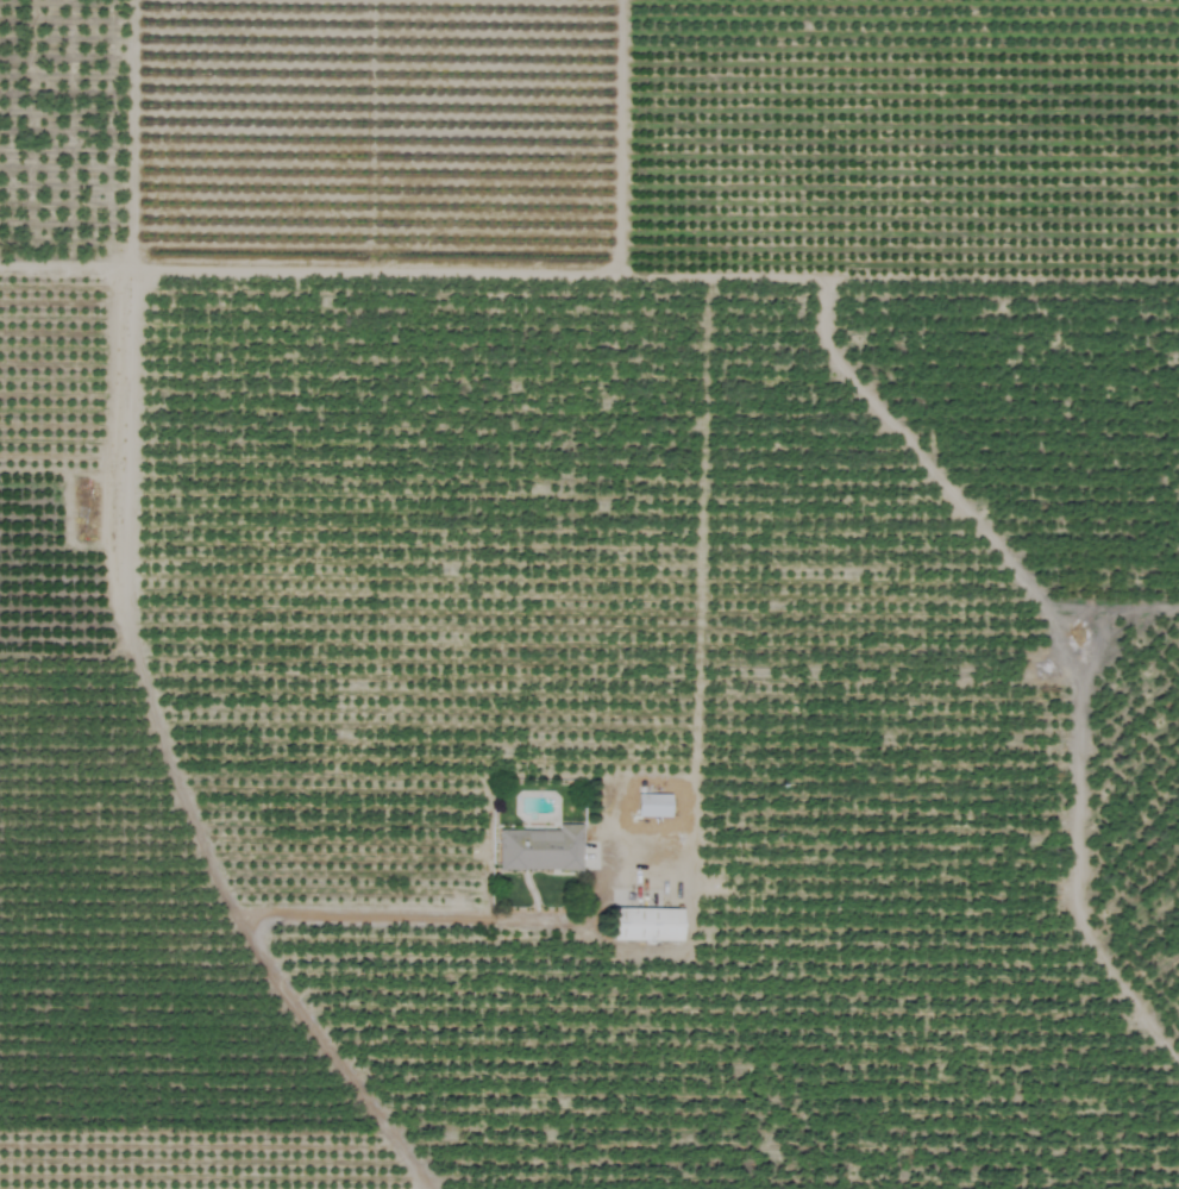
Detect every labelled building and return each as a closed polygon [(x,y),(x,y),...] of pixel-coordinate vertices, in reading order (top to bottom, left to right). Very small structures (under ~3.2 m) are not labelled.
[(669,817),(669,795),(635,794),(635,817),(669,817)] [(497,830),(497,870),(580,870),(580,824),(557,824),(557,831),(497,830)] [(610,941),(679,941),(680,909),(611,908),(610,941)]
